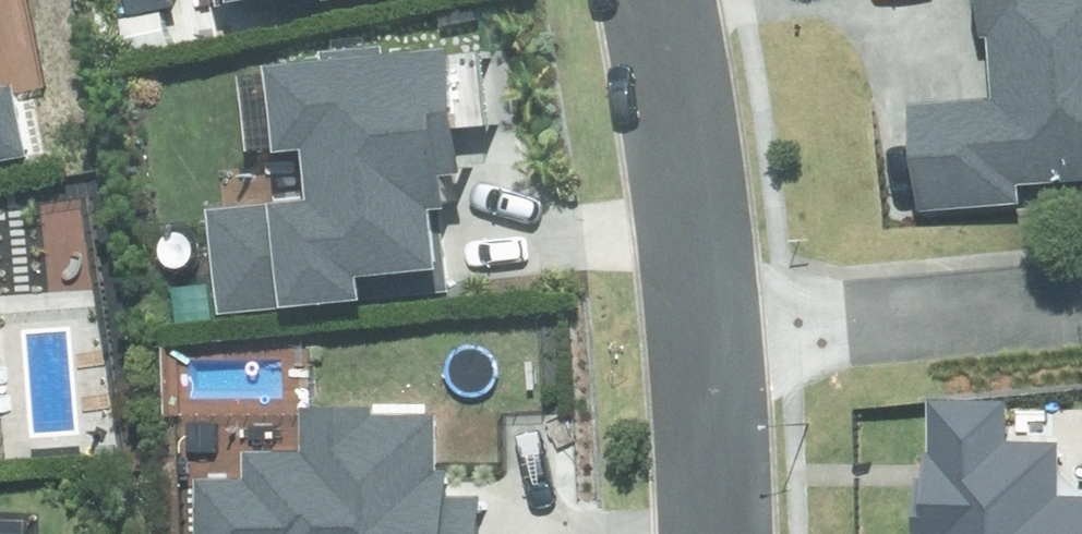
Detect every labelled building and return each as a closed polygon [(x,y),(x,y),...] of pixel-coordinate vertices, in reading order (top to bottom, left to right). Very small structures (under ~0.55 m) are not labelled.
[(399,0),(214,0),(218,17),(282,3),(286,23),(399,0)] [(919,213),(1015,204),(1013,184),(1081,177),(1081,0),(973,0),(977,41),(984,40),(989,98),(909,105),(919,213)] [(309,161),(311,193),(209,198),(214,319),(470,308),(458,33),(275,41),(281,162),(309,161)] [(40,170),(26,80),(0,84),(0,176),(40,170)] [(1055,496),(1056,443),(1001,442),(1002,404),(929,403),(929,456),(918,456),(918,478),(909,478),(909,533),(1081,533),(1081,497),(1055,496)] [(485,495),(457,495),(457,464),(442,463),(443,408),(301,406),(301,447),(252,446),(251,478),(201,477),(200,533),(484,533),(485,495)] [(31,522),(0,520),(0,533),(30,533),(31,522)]
